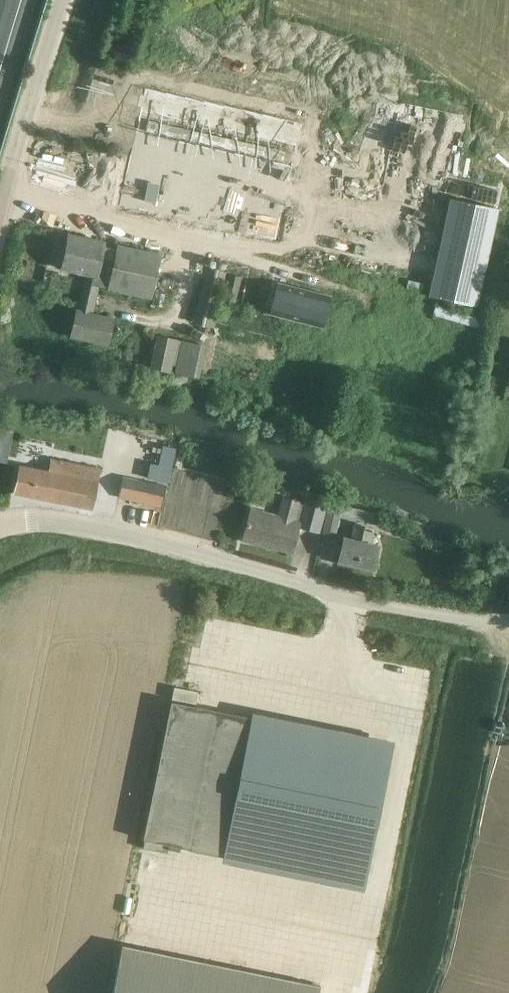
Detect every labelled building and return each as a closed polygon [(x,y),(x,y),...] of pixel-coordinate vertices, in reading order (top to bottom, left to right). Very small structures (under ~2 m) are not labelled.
[(139,164),(130,204),(228,225),(238,185),(240,174),(142,153),(139,164)] [(488,294),(504,208),(458,198),(438,282),(488,294)] [(104,242),(85,238),(69,234),(61,269),(86,274),(83,284),(95,286),(94,292),(99,293),(100,288),(151,299),(161,255),(118,245),(117,249),(103,246),(104,242)] [(207,268),(202,287),(192,325),(212,331),(227,274),(207,268)] [(229,274),(225,294),(221,306),(233,309),(241,277),(229,274)] [(276,282),(268,314),(323,328),(332,296),(276,282)] [(94,292),(95,286),(83,284),(78,310),(77,310),(71,336),(92,341),(91,344),(103,347),(104,344),(108,345),(114,322),(93,317),(99,293),(94,292)] [(153,364),(152,368),(171,372),(172,365),(178,340),(178,339),(159,334),(153,364)] [(206,345),(183,340),(177,369),(200,374),(206,345)] [(130,441),(125,464),(133,466),(138,443),(130,441)] [(14,493),(92,509),(100,470),(52,460),(49,471),(20,465),(14,493)] [(125,468),(122,477),(118,497),(162,506),(167,482),(146,477),(147,473),(125,468)] [(252,508),(248,520),(243,540),(259,544),(260,541),(269,543),(269,545),(291,552),(298,526),(319,532),(327,504),(307,498),(304,505),(299,504),(299,503),(283,498),(278,515),(252,508)] [(328,503),(321,536),(334,537),(339,514),(359,518),(360,510),(328,503)] [(345,534),(342,544),(338,564),(356,568),(357,565),(372,569),(377,549),(378,543),(368,540),(372,526),(357,522),(353,537),(345,534)] [(476,561),(471,573),(480,576),(484,563),(476,561)] [(487,566),(483,578),(495,583),(500,571),(487,566)] [(500,575),(508,577),(508,567),(503,566),(500,575)] [(174,687),(172,699),(196,704),(198,692),(174,687)] [(169,845),(363,884),(392,746),(341,736),(344,722),(305,714),(302,728),(171,701),(143,840),(145,840),(143,849),(167,853),(169,845)] [(112,992),(318,992),(320,985),(122,945),(112,992)]
